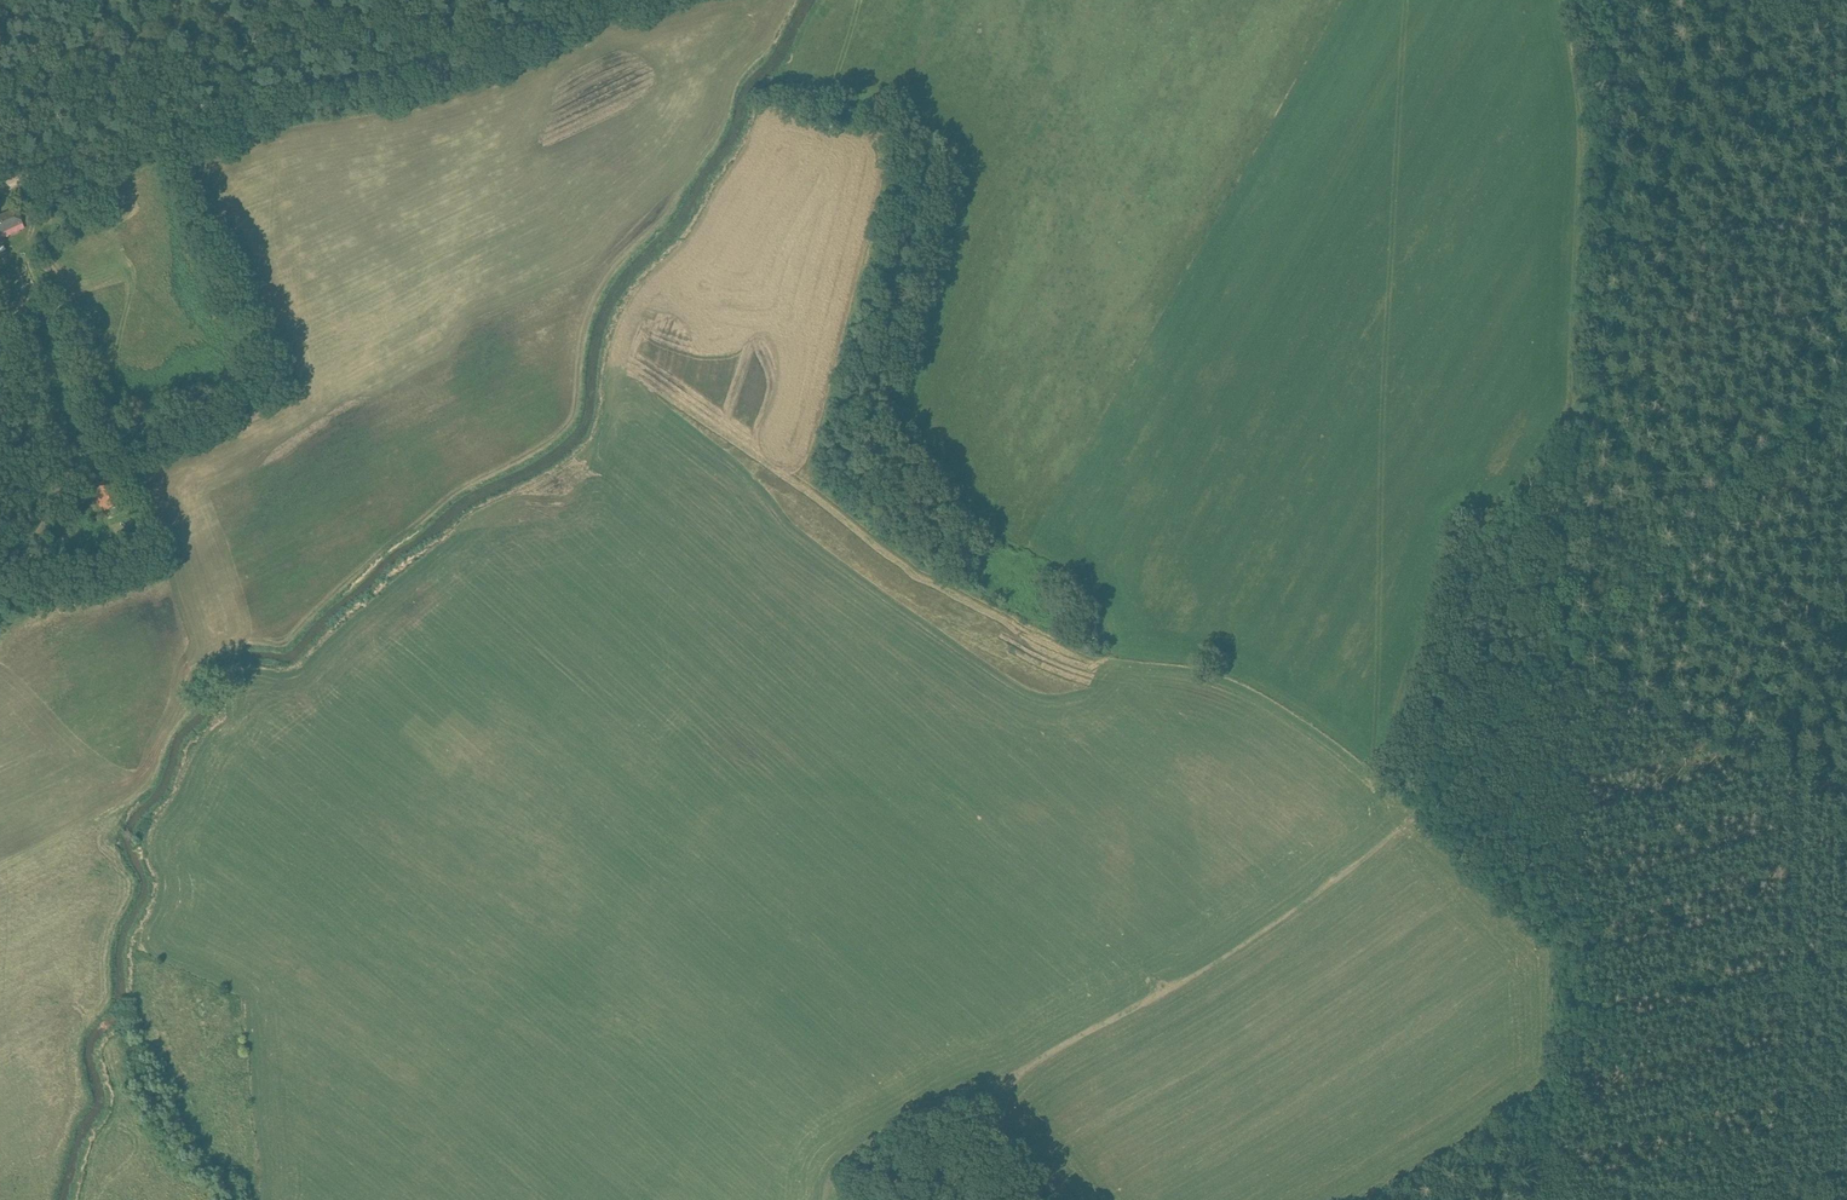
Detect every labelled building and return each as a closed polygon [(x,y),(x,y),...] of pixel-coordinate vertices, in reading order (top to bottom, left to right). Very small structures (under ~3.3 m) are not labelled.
[(23,223),(16,209),(0,216),(0,234),(23,223)] [(110,479),(94,487),(105,511),(121,503),(110,479)]
